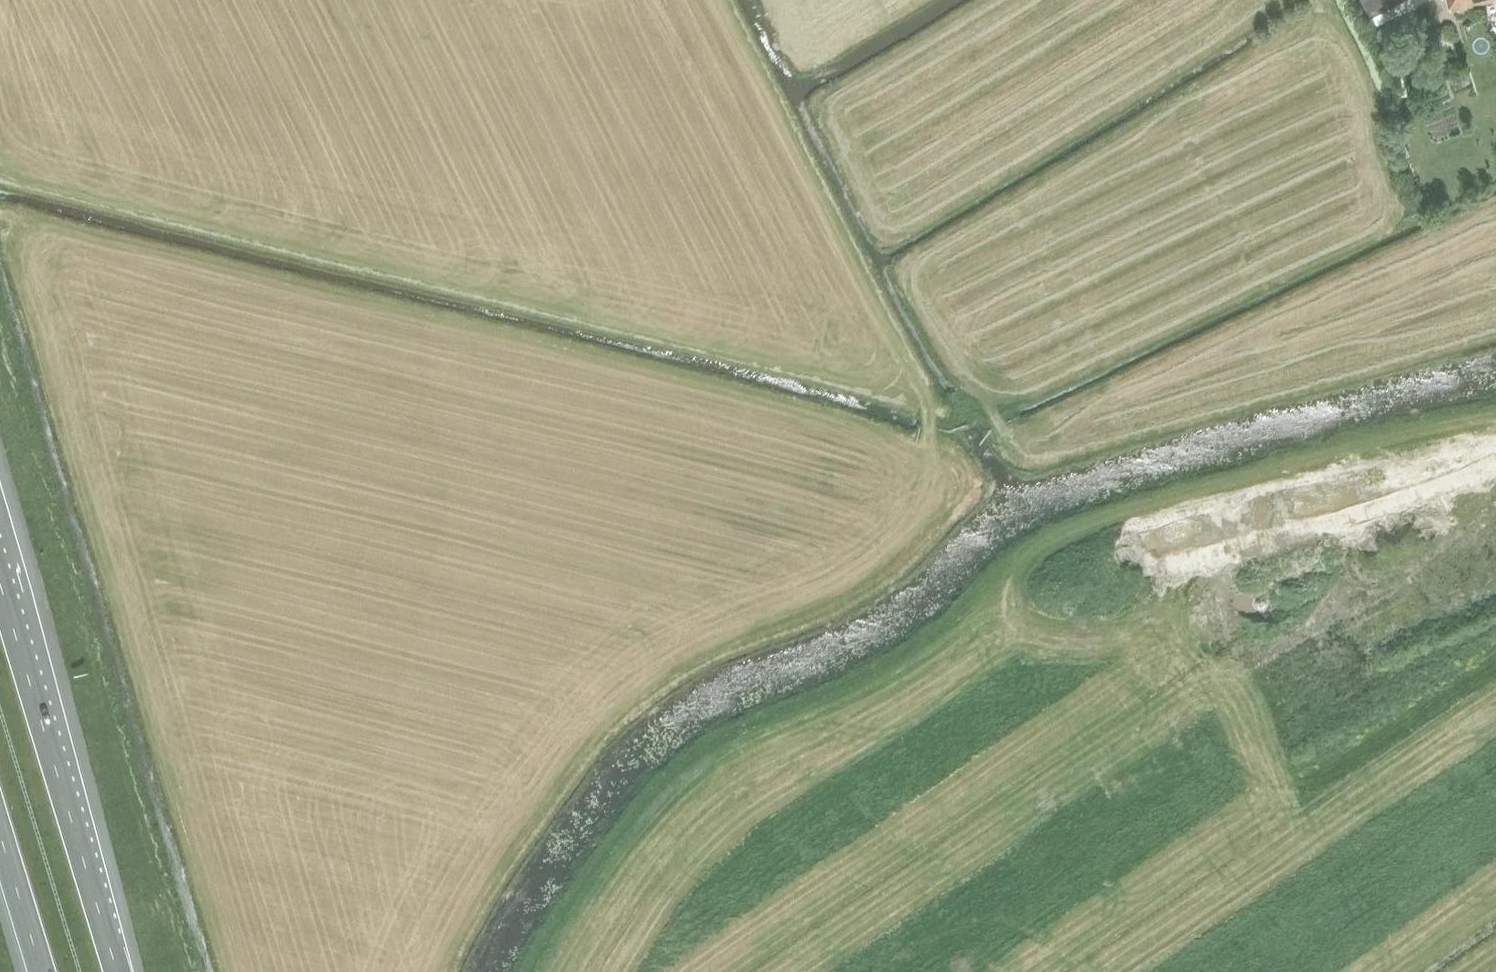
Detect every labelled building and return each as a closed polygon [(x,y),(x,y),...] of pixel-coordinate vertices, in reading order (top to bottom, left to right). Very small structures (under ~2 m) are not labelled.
[(1371,15),(1400,0),(1363,0),(1371,15)] [(1450,9),(1485,0),(1448,0),(1450,9)]
